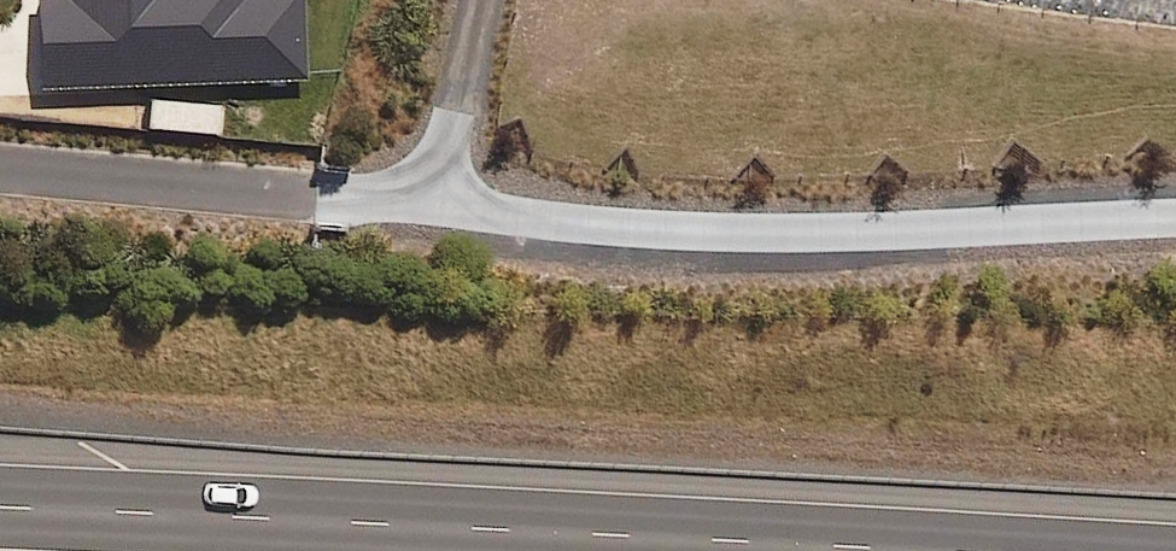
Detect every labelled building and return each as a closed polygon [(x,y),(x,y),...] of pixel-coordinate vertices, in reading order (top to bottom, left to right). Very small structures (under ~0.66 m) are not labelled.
[(37,88),(301,81),(299,0),(35,0),(37,88)]
